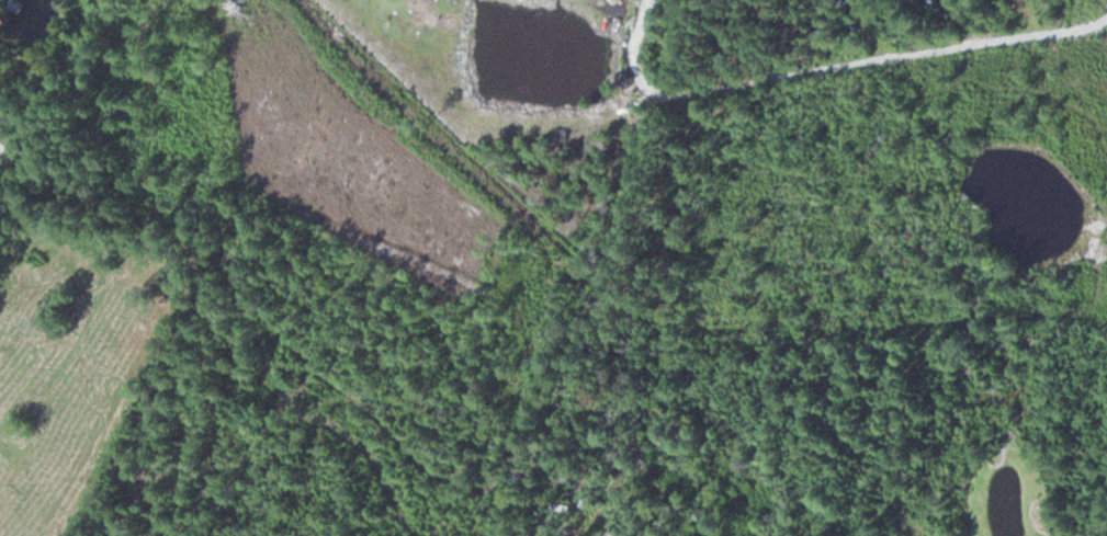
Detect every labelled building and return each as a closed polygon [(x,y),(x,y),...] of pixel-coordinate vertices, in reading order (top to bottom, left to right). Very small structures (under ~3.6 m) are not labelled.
[(32,420),(18,410),(11,419),(26,429),(32,420)]
